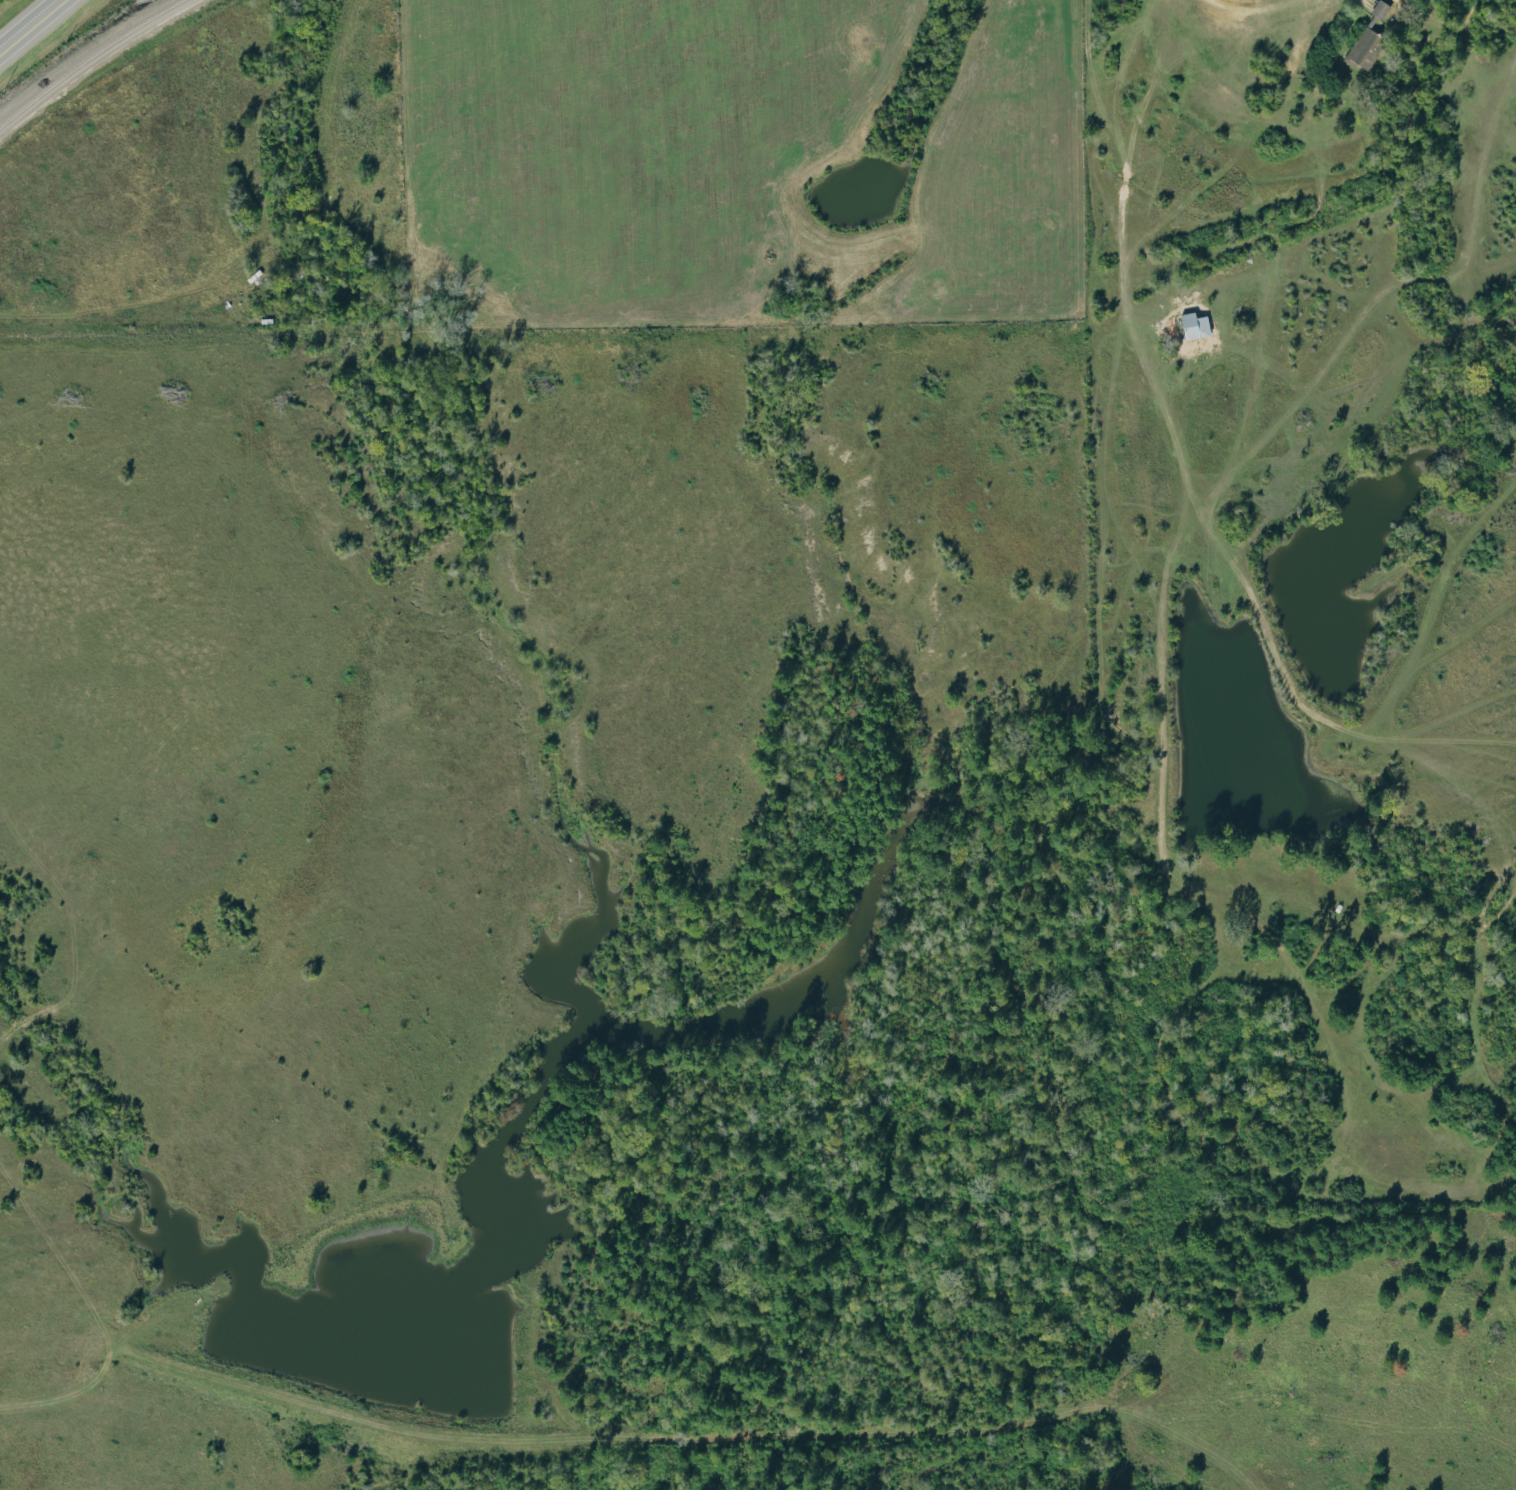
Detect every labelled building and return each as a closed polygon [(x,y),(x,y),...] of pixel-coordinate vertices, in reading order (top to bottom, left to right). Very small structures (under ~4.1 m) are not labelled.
[(1394,6),(1383,0),(1369,23),(1375,27),(1381,18),(1385,21),(1394,6)] [(1367,71),(1390,39),(1370,25),(1347,57),(1367,71)] [(1185,313),(1188,339),(1213,335),(1210,315),(1199,317),(1198,311),(1185,313)]
